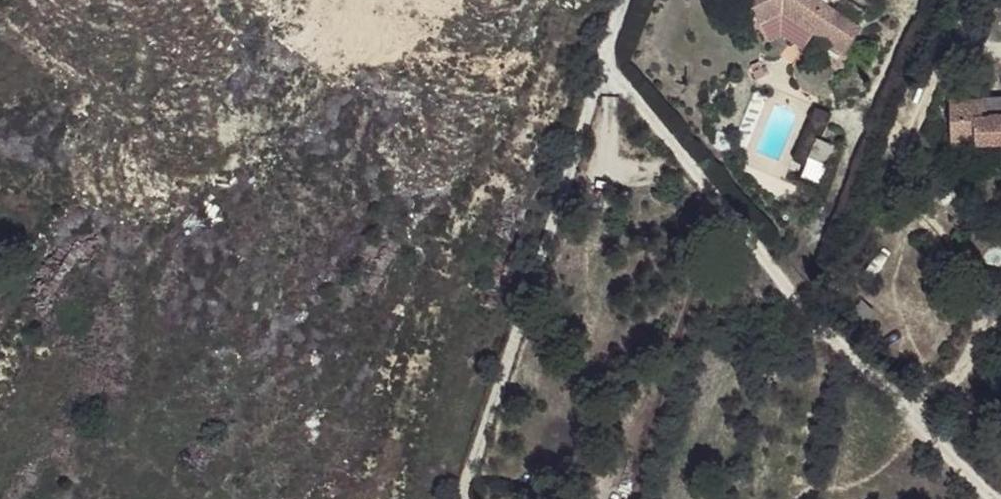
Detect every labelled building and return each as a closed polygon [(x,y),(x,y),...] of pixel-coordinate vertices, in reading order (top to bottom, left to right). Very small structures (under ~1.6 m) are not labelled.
[(762,13),(786,4),(846,41),(864,15),(844,0),(756,0),(762,13)] [(957,86),(957,132),(983,128),(985,137),(1000,136),(1000,100),(983,99),(982,85),(957,86)] [(982,85),(983,99),(1000,100),(1000,86),(982,85)]
